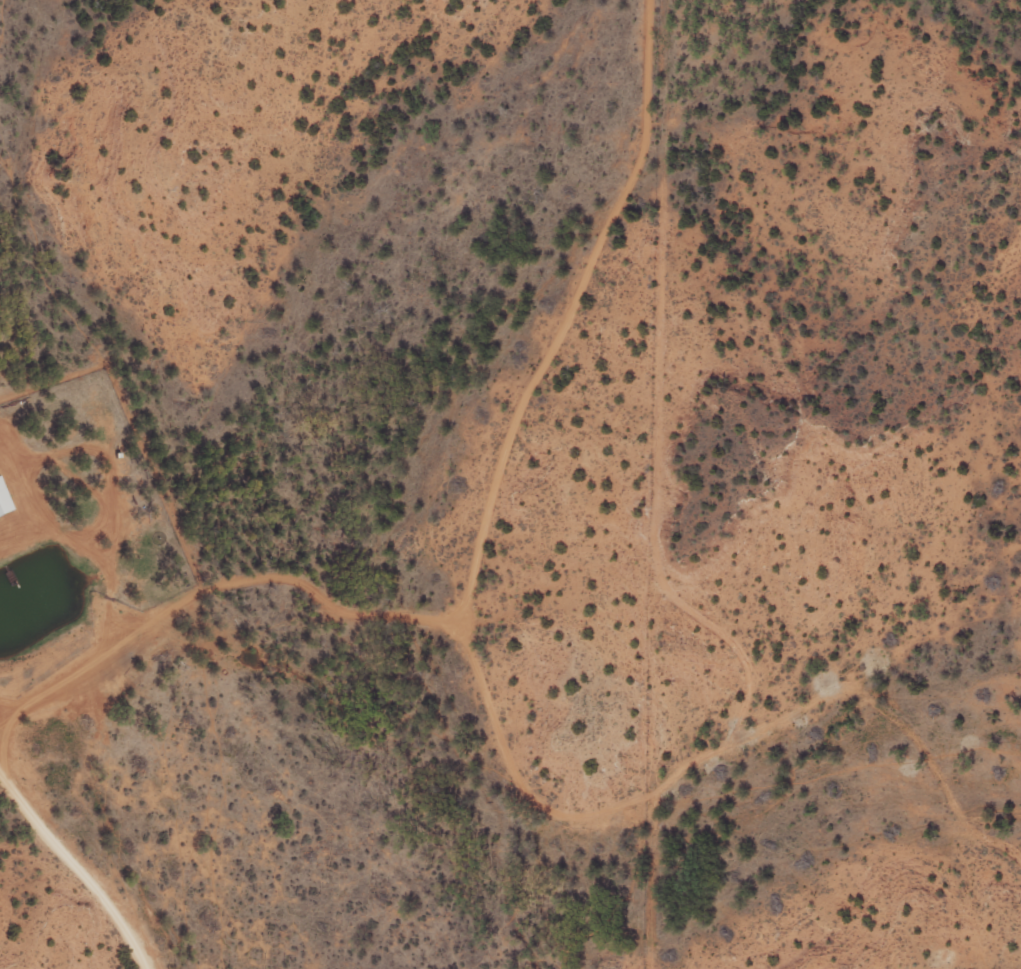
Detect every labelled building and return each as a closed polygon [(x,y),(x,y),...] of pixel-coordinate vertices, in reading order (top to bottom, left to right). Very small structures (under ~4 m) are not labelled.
[(9,511),(0,484),(0,514),(9,511)]
